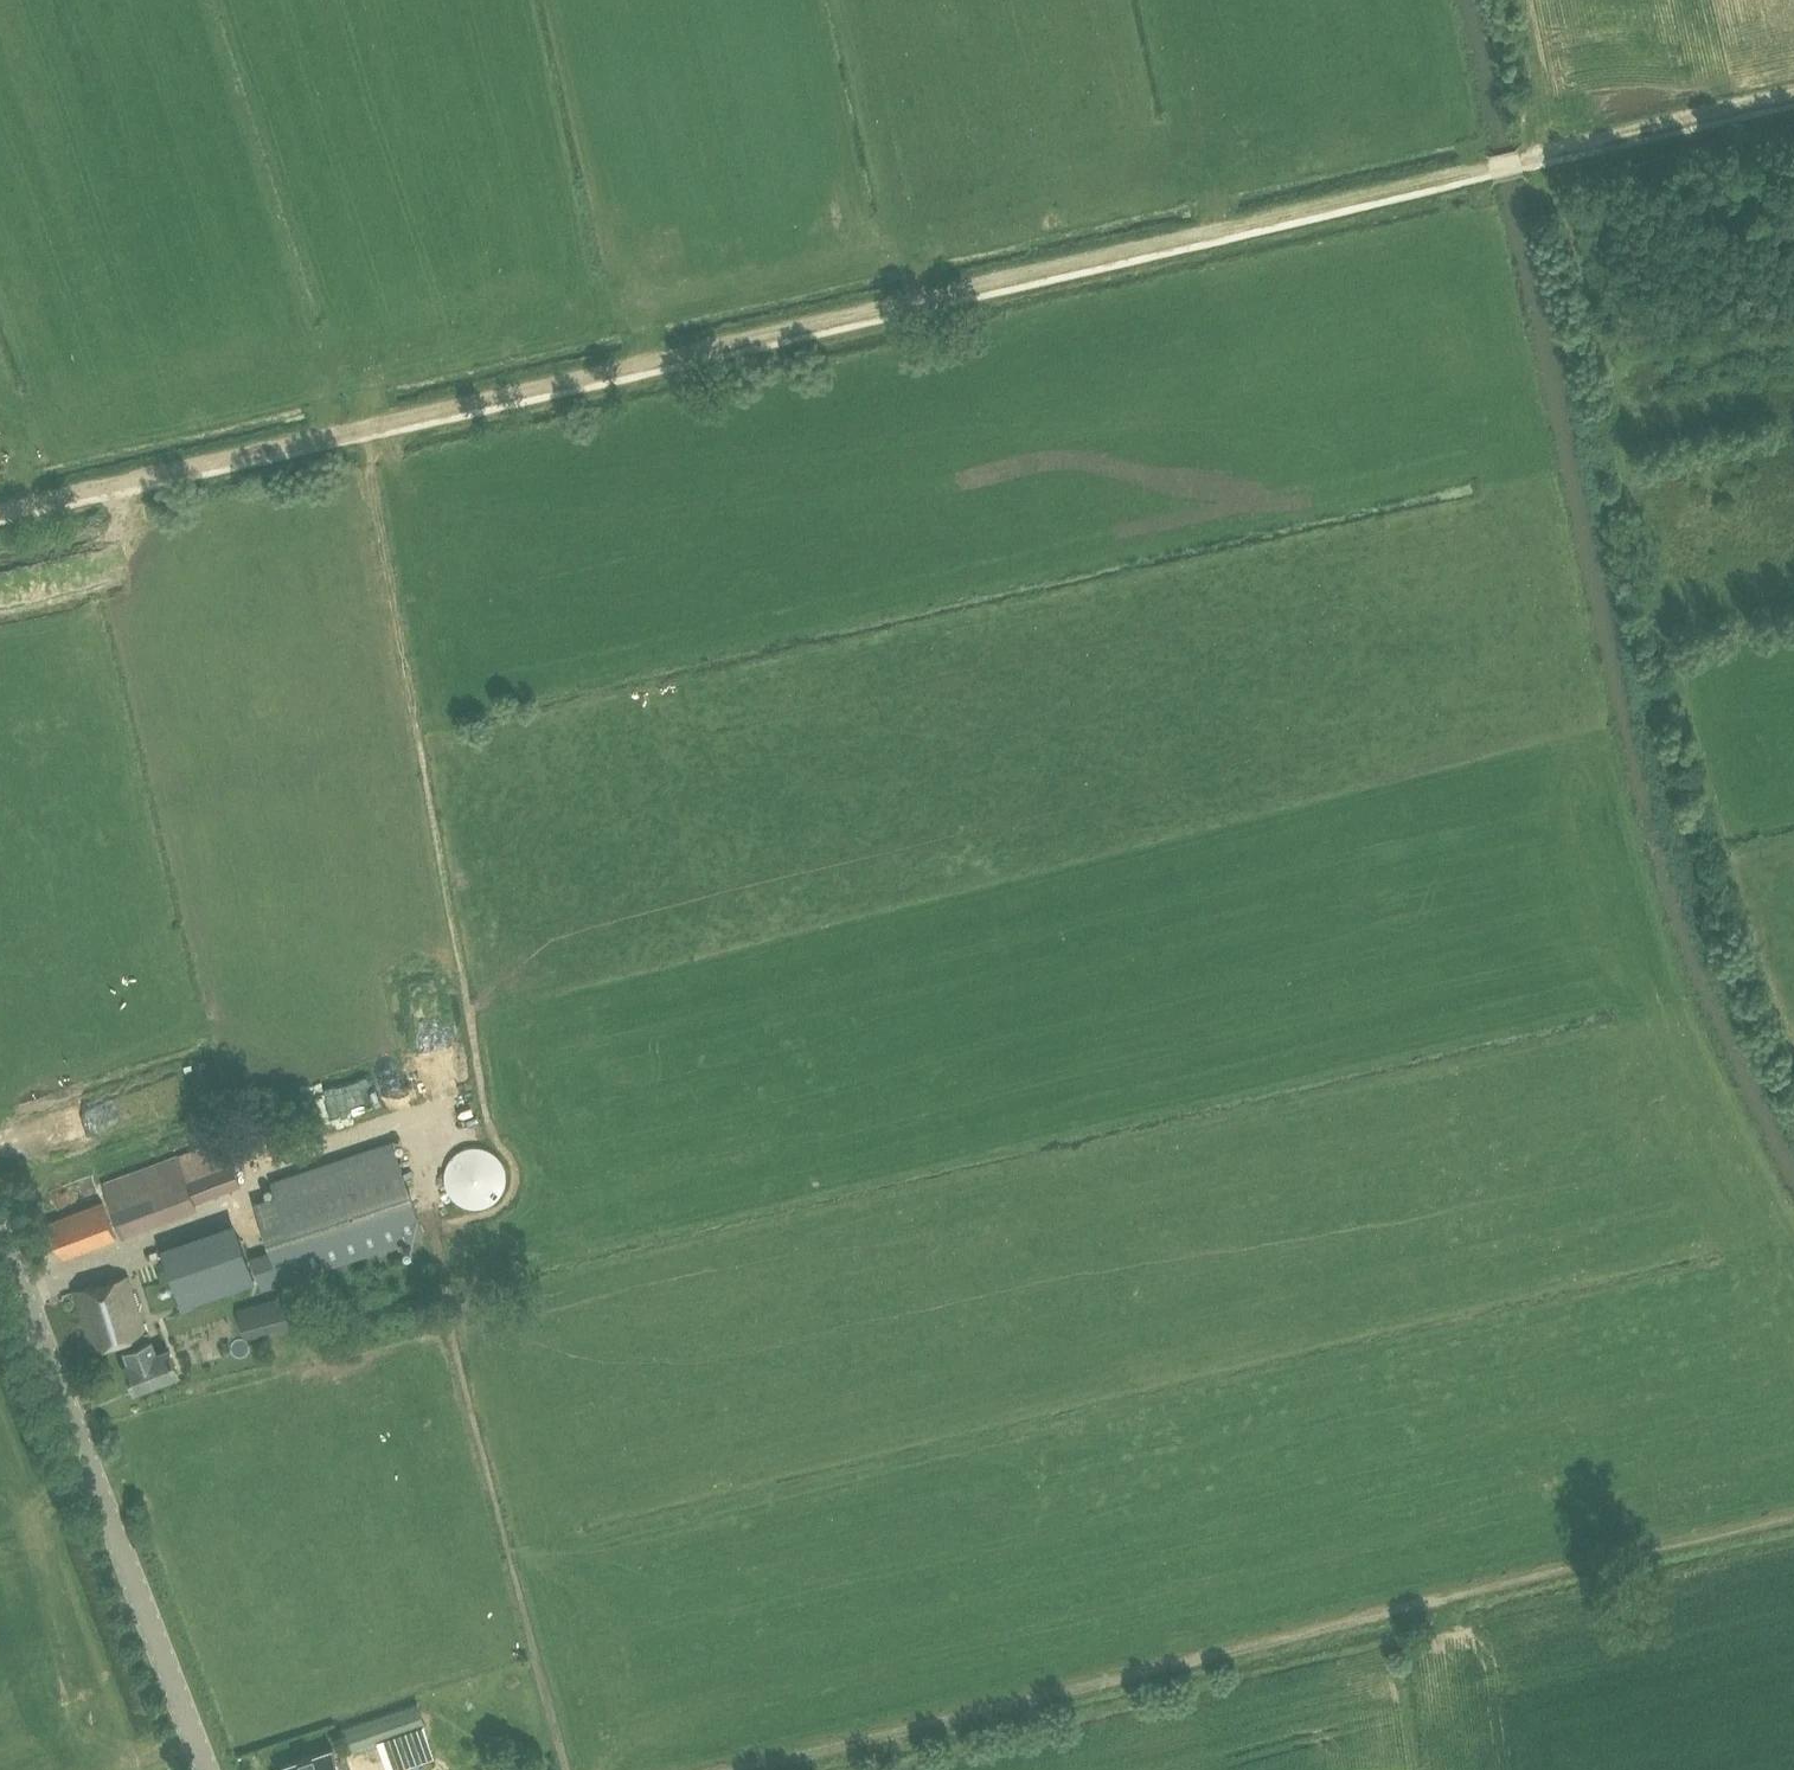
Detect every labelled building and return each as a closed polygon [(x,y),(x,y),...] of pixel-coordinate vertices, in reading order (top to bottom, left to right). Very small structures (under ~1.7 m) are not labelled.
[(368,1087),(397,1081),(393,1065),(365,1071),(368,1087)] [(375,1110),(404,1099),(397,1080),(368,1092),(375,1110)] [(124,1234),(242,1185),(222,1134),(102,1184),(124,1234)] [(249,1254),(261,1289),(423,1234),(390,1138),(270,1178),(274,1192),(253,1198),(257,1211),(269,1247),(249,1254)] [(505,1168),(502,1161),(498,1155),(492,1150),(485,1147),(477,1145),(470,1146),(462,1148),(456,1152),(451,1158),(447,1165),(445,1172),(445,1180),(447,1187),(451,1194),(456,1199),(463,1203),(470,1206),(478,1206),(485,1205),(492,1201),(498,1197),(502,1190),(505,1183),(506,1176),(505,1168)] [(62,1257),(116,1236),(102,1200),(48,1221),(62,1257)] [(256,1279),(236,1221),(162,1246),(182,1305),(256,1279)] [(147,1333),(130,1272),(72,1287),(88,1348),(147,1333)] [(235,1307),(244,1338),(294,1324),(285,1293),(235,1307)] [(131,1361),(127,1363),(137,1388),(178,1372),(169,1347),(156,1352),(150,1337),(126,1347),(131,1361)] [(415,1698),(334,1718),(340,1745),(421,1724),(415,1698)] [(333,1747),(332,1747),(332,1748),(283,1765),(281,1765),(283,1769),(341,1769),(333,1747)] [(366,1758),(349,1764),(351,1769),(370,1769),(366,1758)]
